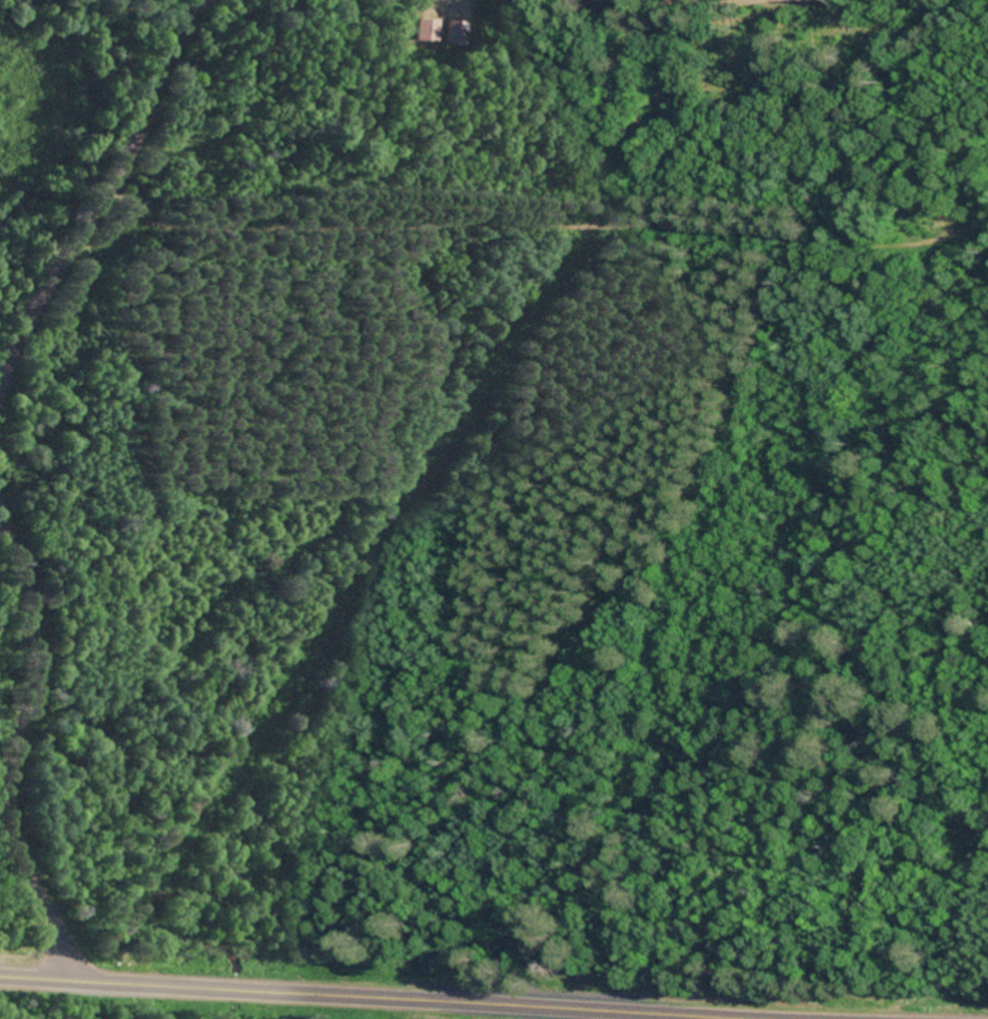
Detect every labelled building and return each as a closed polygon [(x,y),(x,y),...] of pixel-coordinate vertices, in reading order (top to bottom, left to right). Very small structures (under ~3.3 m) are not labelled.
[(437,20),(412,20),(412,43),(437,43),(437,20)]
